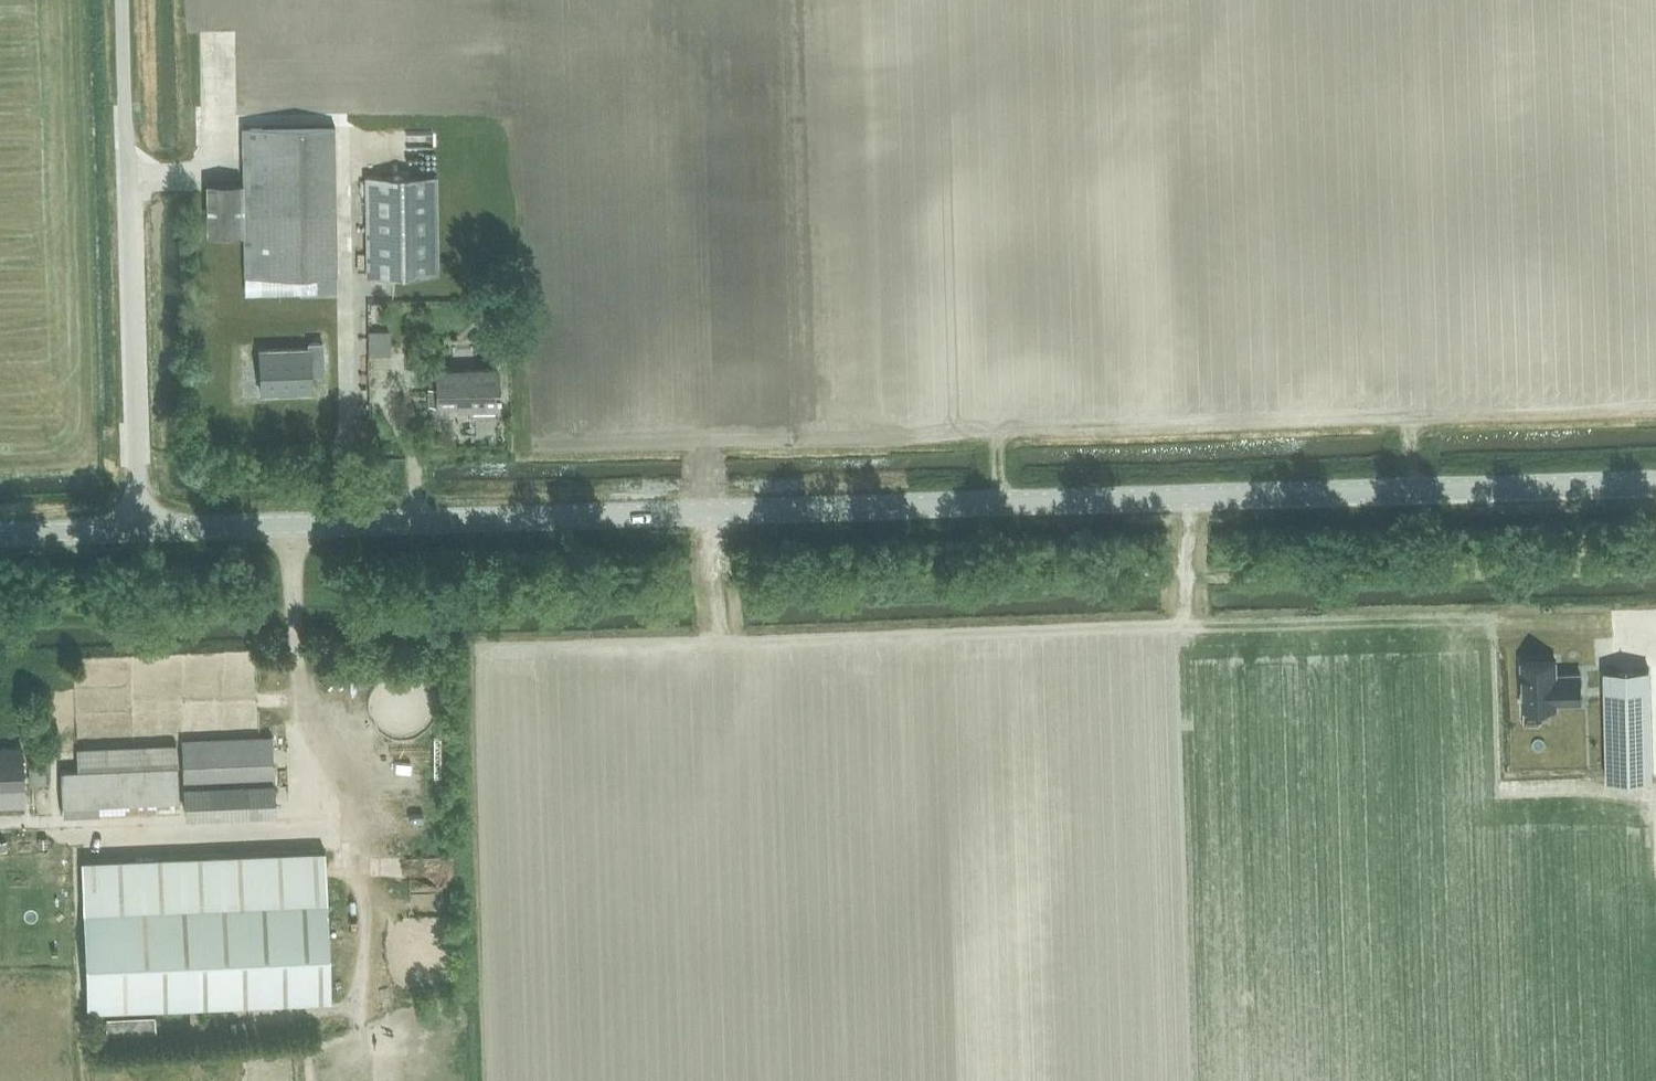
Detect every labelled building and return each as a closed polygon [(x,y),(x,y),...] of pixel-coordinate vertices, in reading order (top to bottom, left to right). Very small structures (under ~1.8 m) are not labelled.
[(338,275),(336,125),(242,126),(242,182),(207,183),(208,235),(243,234),(243,277),(277,276),(277,293),(337,292),(337,275),(338,275)] [(437,176),(436,176),(366,177),(367,277),(437,276),(437,176)] [(309,370),(322,369),(321,341),(308,342),(308,347),(261,349),(261,392),(310,390),(309,370)] [(464,410),(494,409),(493,368),(433,370),(434,406),(464,405),(464,410)] [(1566,655),(1508,656),(1510,714),(1567,713),(1567,705),(1588,705),(1587,664),(1566,665),(1566,655)] [(1650,780),(1646,657),(1603,658),(1607,781),(1650,780)] [(275,816),(272,739),(184,742),(186,819),(275,816)] [(177,743),(77,747),(78,771),(62,771),(64,815),(180,811),(177,743)] [(23,786),(22,747),(0,747),(0,786),(23,786)] [(47,784),(47,762),(30,762),(30,784),(47,784)] [(331,1000),(327,901),(324,851),(81,861),(87,1010),(331,1000)]
